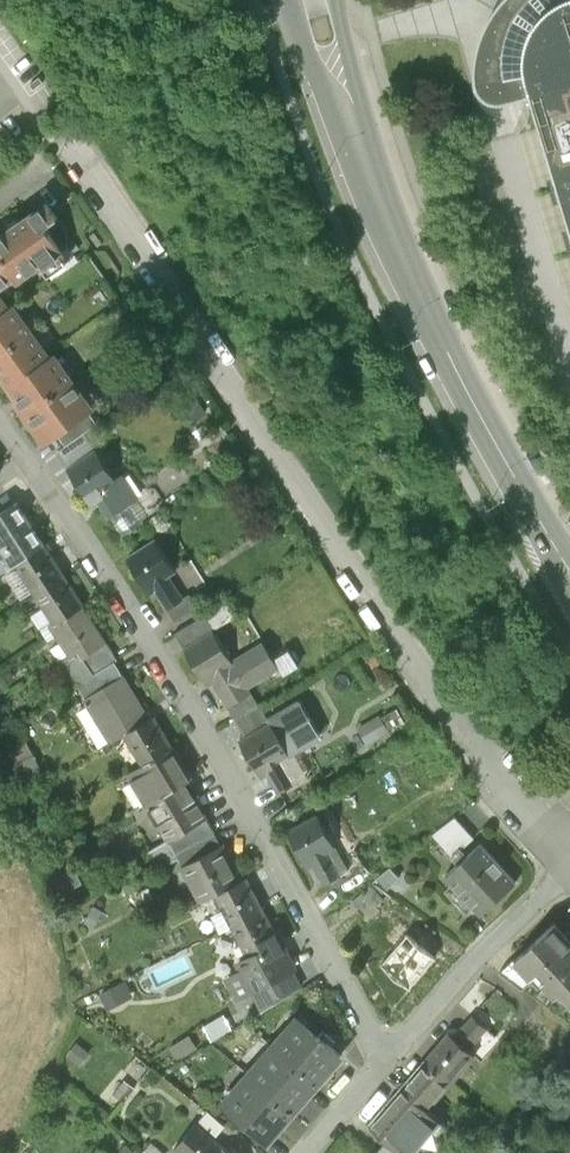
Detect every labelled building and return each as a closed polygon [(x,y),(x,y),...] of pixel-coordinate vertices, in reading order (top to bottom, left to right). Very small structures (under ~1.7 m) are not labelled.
[(494,10),(487,22),(481,36),(477,49),(475,59),(474,69),(474,78),(476,86),(477,89),(479,93),(482,97),(486,99),(489,101),(493,102),(493,103),(497,103),(503,103),(510,101),(532,95),(569,223),(569,0),(499,0),(494,10)] [(0,239),(0,259),(20,287),(42,272),(44,276),(68,259),(49,233),(62,224),(49,204),(0,239)] [(0,259),(0,321),(13,312),(3,299),(20,287),(0,259)] [(35,335),(17,309),(13,312),(0,321),(0,359),(35,335)] [(144,315),(129,326),(135,335),(150,324),(144,315)] [(55,363),(35,335),(0,359),(0,382),(8,394),(55,363)] [(24,422),(76,385),(59,360),(55,363),(8,394),(16,406),(13,408),(24,422)] [(76,385),(24,422),(42,448),(58,436),(89,414),(95,410),(76,385)] [(58,436),(67,449),(87,436),(98,427),(89,414),(58,436)] [(60,453),(70,468),(97,451),(87,436),(67,449),(60,453)] [(70,468),(67,471),(104,527),(141,502),(124,477),(117,482),(97,451),(70,468)] [(43,547),(16,504),(0,515),(0,574),(15,565),(43,547)] [(157,541),(127,561),(151,598),(156,595),(168,612),(185,601),(174,583),(181,578),(157,541)] [(15,565),(34,594),(64,576),(43,547),(15,565)] [(85,607),(64,576),(34,594),(57,627),(52,631),(71,660),(78,655),(83,663),(109,646),(83,608),(85,607)] [(181,633),(197,623),(193,615),(199,611),(191,598),(185,601),(168,612),(181,633)] [(176,635),(187,652),(217,635),(207,618),(197,623),(181,633),(176,635)] [(217,635),(187,652),(208,689),(214,686),(229,711),(285,678),(264,643),(233,662),(217,635)] [(120,662),(109,646),(83,663),(92,678),(115,665),(120,662)] [(75,688),(92,678),(83,663),(78,655),(71,660),(62,666),(75,688)] [(123,678),(115,665),(92,678),(75,688),(70,691),(80,704),(82,703),(123,678)] [(150,722),(123,678),(82,703),(86,709),(81,713),(104,751),(125,738),(150,722)] [(269,725),(288,756),(293,753),(320,738),(300,704),(269,722),(269,725)] [(392,713),(364,725),(372,742),(399,730),(392,713)] [(156,719),(150,722),(125,738),(143,768),(172,749),(156,719)] [(269,725),(241,743),(262,779),(268,775),(279,794),(295,785),(281,761),(288,756),(269,725)] [(35,757),(28,744),(4,757),(11,770),(15,767),(35,757)] [(172,749),(143,768),(128,775),(147,806),(184,785),(191,781),(183,768),(172,749)] [(281,761),(295,785),(307,778),(293,753),(288,756),(281,761)] [(46,778),(35,757),(15,767),(27,789),(46,778)] [(204,817),(184,785),(147,806),(166,837),(204,817)] [(214,835),(204,817),(166,837),(176,854),(214,835)] [(318,817),(288,833),(305,865),(310,862),(323,887),(348,873),(318,817)] [(455,865),(478,845),(458,824),(436,841),(455,865)] [(49,848),(42,834),(33,839),(40,852),(49,848)] [(214,835),(176,854),(179,859),(183,867),(222,847),(214,835)] [(455,865),(443,875),(478,916),(516,883),(481,843),(478,845),(455,865)] [(240,883),(222,847),(183,867),(201,903),(215,896),(240,883)] [(383,864),(373,873),(378,878),(388,870),(383,864)] [(391,870),(379,882),(389,893),(401,881),(391,870)] [(76,872),(55,882),(63,897),(84,887),(76,872)] [(240,883),(215,896),(232,927),(262,911),(246,881),(240,883)] [(371,884),(351,899),(368,921),(381,912),(377,907),(384,900),(371,884)] [(144,905),(154,901),(149,889),(139,894),(144,905)] [(263,911),(262,911),(232,927),(231,928),(248,959),(238,965),(242,973),(227,981),(237,1000),(253,992),(290,972),(293,970),(263,911)] [(386,963),(419,992),(452,954),(419,926),(386,963)] [(554,926),(515,961),(513,960),(498,974),(521,990),(533,980),(531,979),(536,975),(556,997),(561,992),(569,1002),(569,944),(554,926)] [(300,991),(290,972),(253,992),(263,1012),(300,991)] [(130,978),(105,994),(115,1010),(140,994),(130,978)] [(232,1016),(210,1021),(214,1036),(236,1031),(232,1016)] [(425,1061),(451,1083),(475,1055),(468,1049),(486,1029),(473,1017),(455,1038),(449,1033),(425,1061)] [(299,1021),(274,1049),(324,1093),(349,1065),(299,1021)] [(92,1063),(76,1049),(69,1057),(86,1071),(92,1063)] [(274,1049),(250,1078),(299,1122),(324,1093),(274,1049)] [(178,1053),(167,1060),(172,1068),(183,1061),(178,1053)] [(440,1122),(427,1111),(451,1083),(425,1061),(369,1126),(387,1141),(400,1152),(413,1152),(440,1122)] [(219,1109),(268,1152),(273,1152),(299,1122),(250,1078),(219,1109)] [(134,1092),(126,1083),(114,1095),(123,1103),(134,1092)] [(213,1113),(203,1125),(220,1141),(231,1130),(213,1113)] [(179,1152),(233,1152),(220,1141),(203,1125),(177,1151),(179,1152)] [(376,1152),(377,1152),(400,1152),(387,1141),(376,1152)] [(494,1152),(495,1152),(510,1152),(500,1145),(494,1152)]
